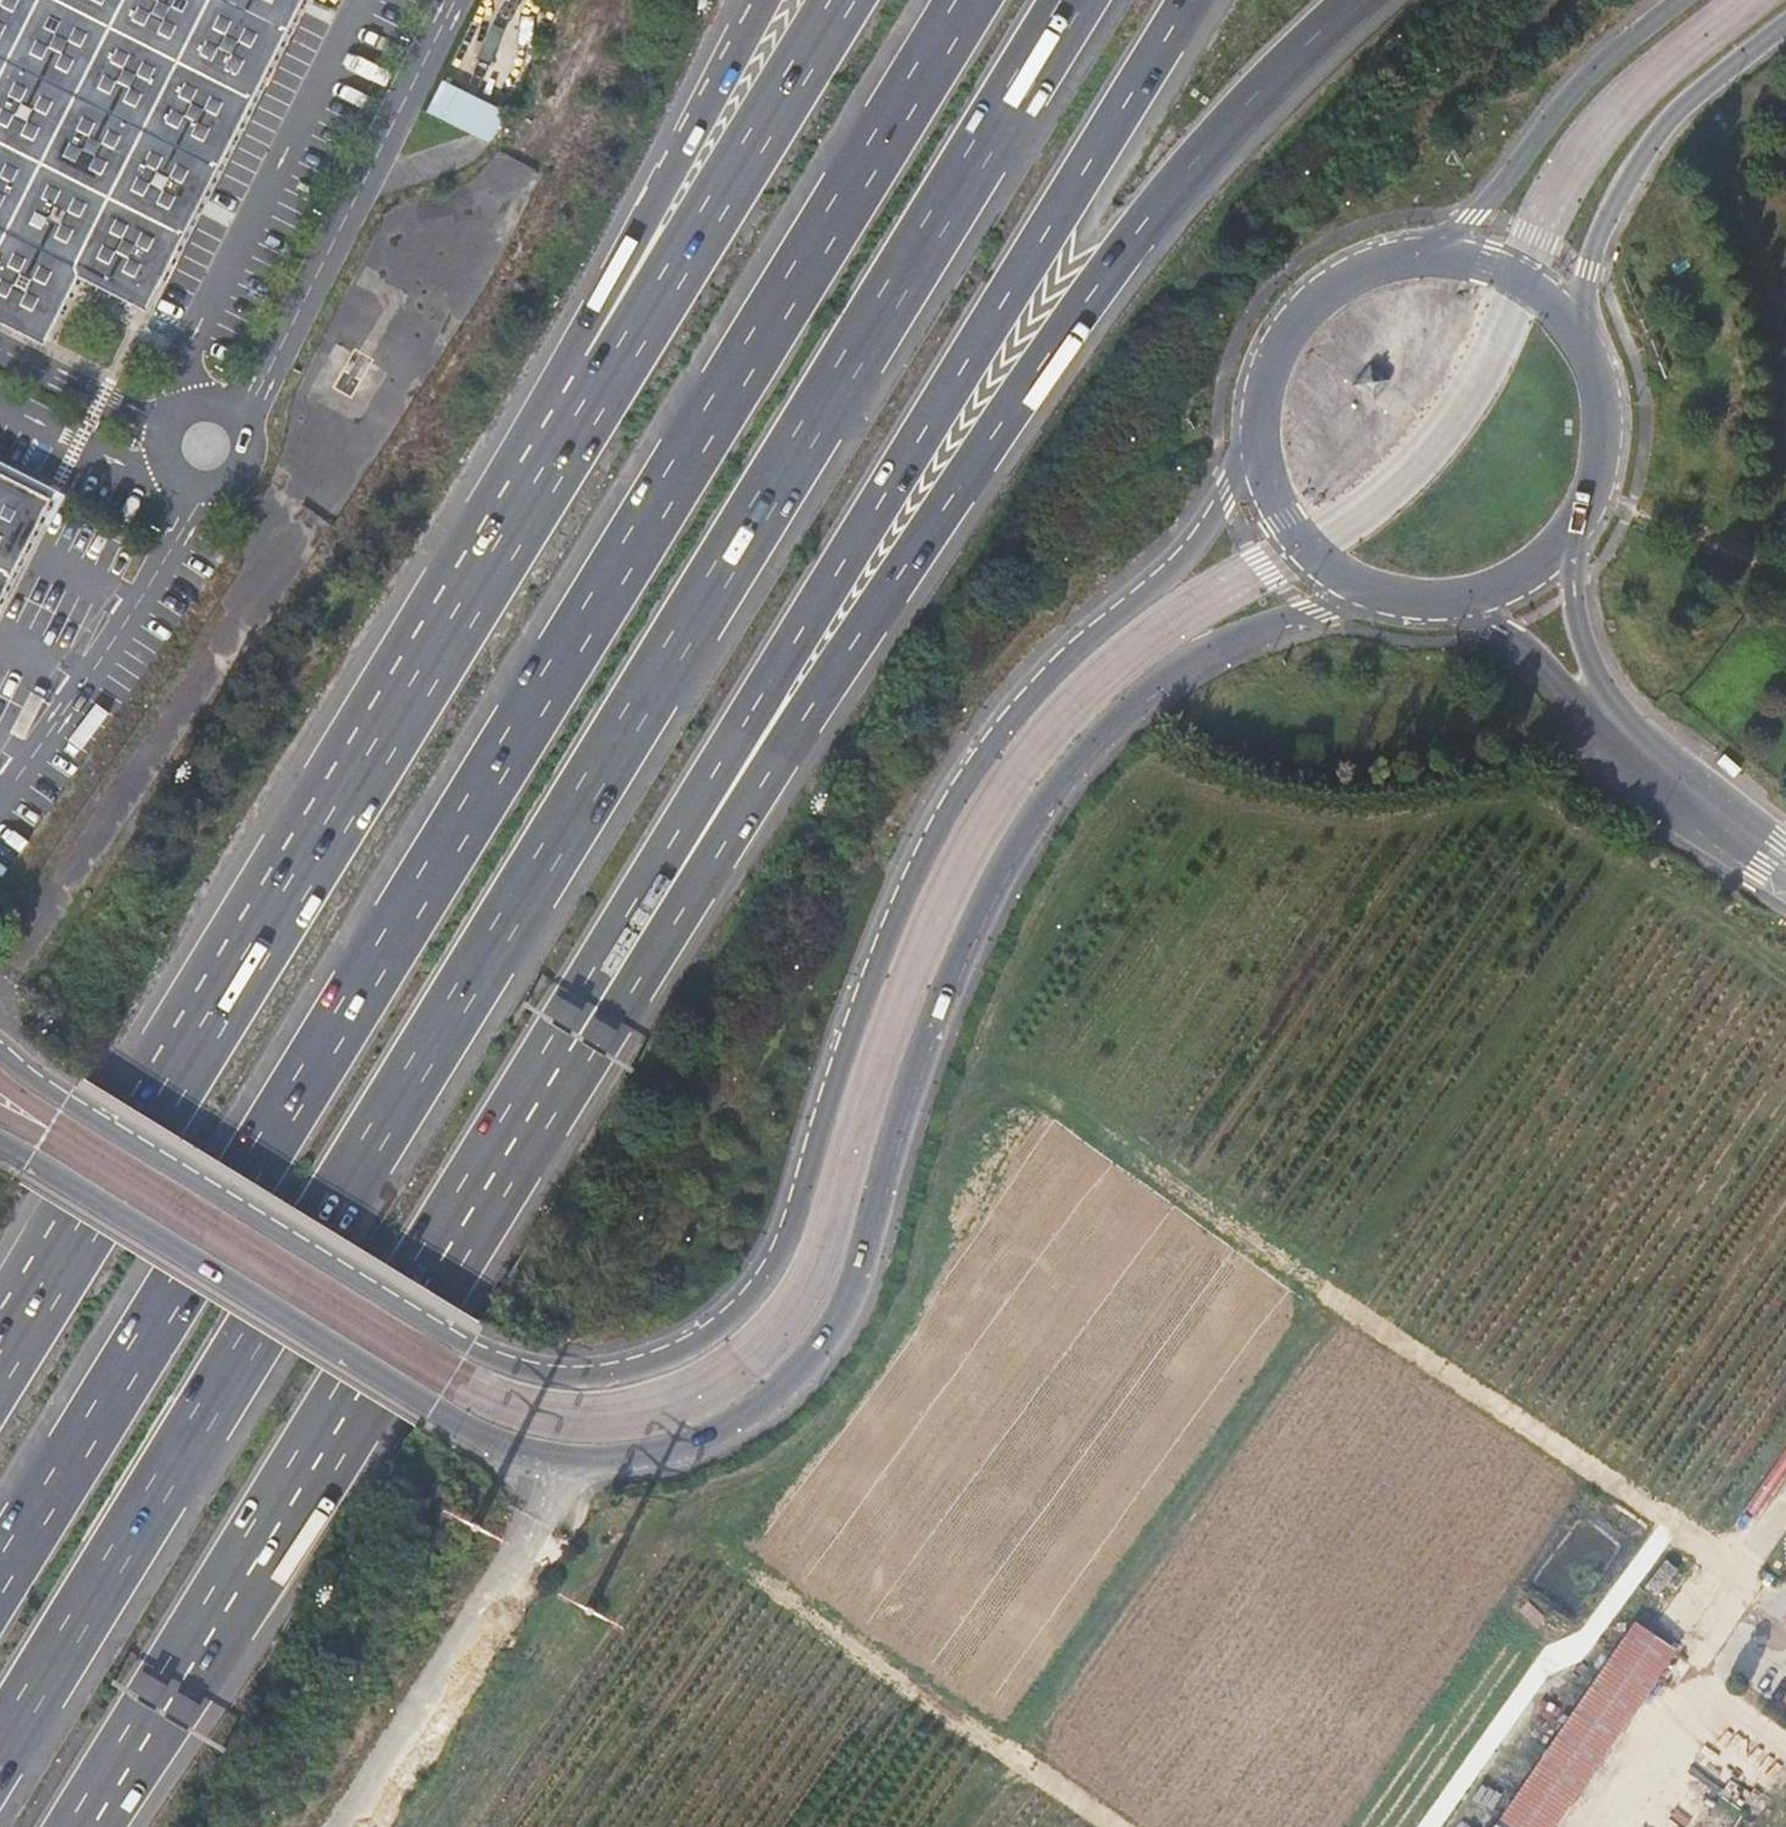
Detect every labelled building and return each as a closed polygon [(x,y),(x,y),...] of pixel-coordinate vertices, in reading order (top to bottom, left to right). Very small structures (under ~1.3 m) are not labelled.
[(38,338),(73,270),(139,301),(151,278),(204,173),(293,0),(0,0),(0,319),(38,338)] [(0,582),(38,508),(0,489),(0,583),(0,582)] [(1529,1774),(1570,1801),(1674,1648),(1633,1622),(1529,1774)] [(1500,1826),(1552,1826),(1570,1801),(1529,1774),(1495,1824),(1500,1826)]
